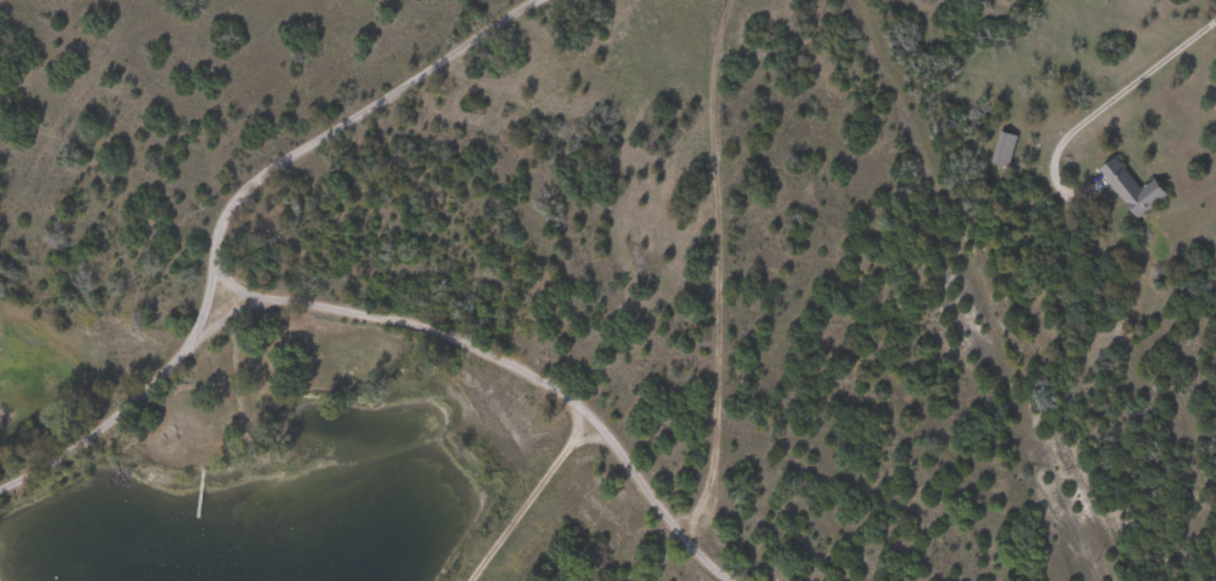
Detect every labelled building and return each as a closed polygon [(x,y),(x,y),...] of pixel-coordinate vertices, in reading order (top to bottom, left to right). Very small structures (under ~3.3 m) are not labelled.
[(1008,167),(990,162),(998,130),(1017,135),(1008,167)] [(1166,193),(1137,217),(1098,170),(1113,157),(1140,188),(1153,178),(1166,193)]
